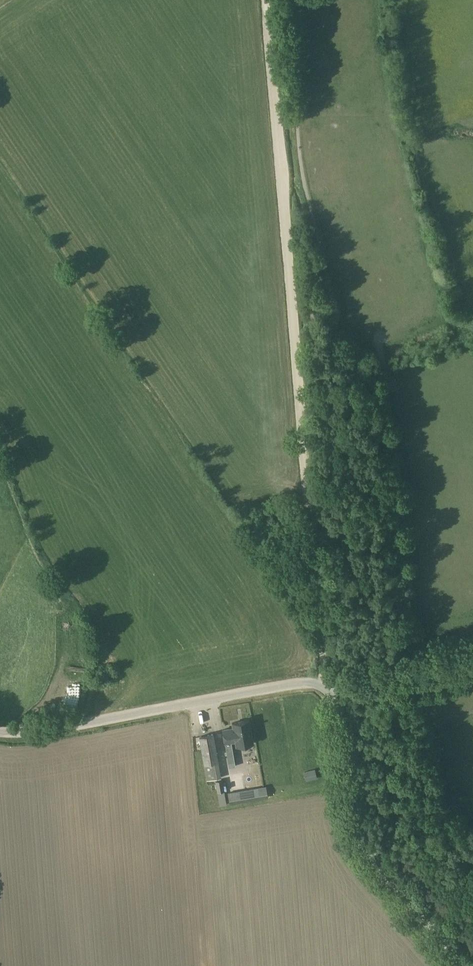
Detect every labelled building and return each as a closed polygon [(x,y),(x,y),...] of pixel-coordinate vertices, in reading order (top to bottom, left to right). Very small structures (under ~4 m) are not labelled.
[(43,695),(50,701),(57,693),(50,687),(43,695)] [(234,765),(230,741),(234,741),(235,747),(253,744),(249,721),(231,724),(232,728),(222,730),(223,742),(224,742),(228,766),(234,765)] [(220,778),(213,734),(200,736),(207,780),(220,778)] [(306,780),(317,777),(315,769),(305,772),(306,780)] [(231,802),(267,796),(266,786),(229,793),(231,802)]
